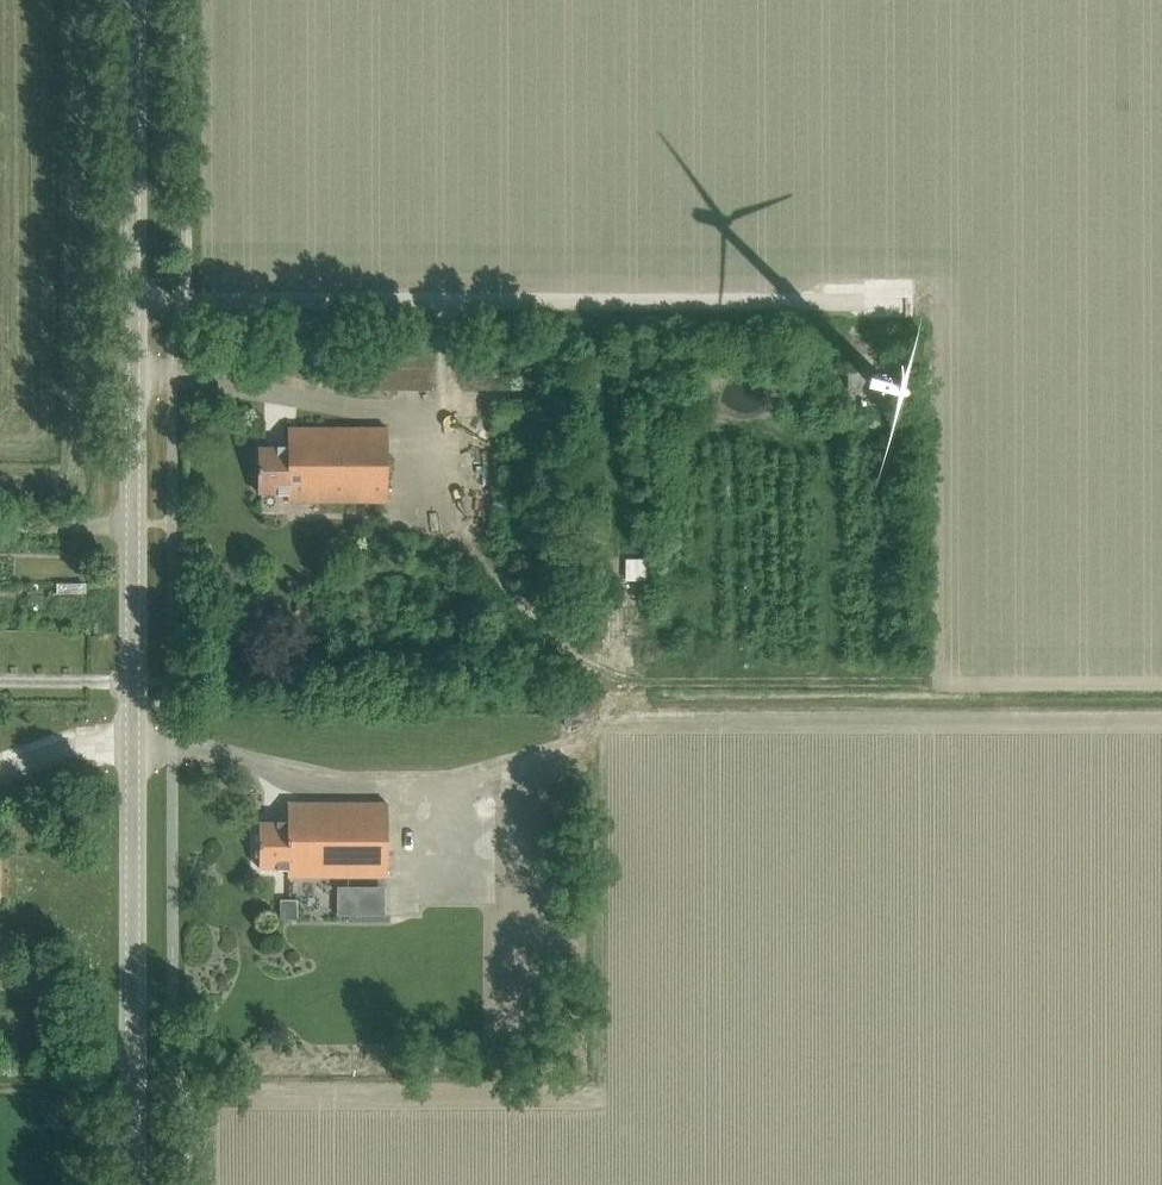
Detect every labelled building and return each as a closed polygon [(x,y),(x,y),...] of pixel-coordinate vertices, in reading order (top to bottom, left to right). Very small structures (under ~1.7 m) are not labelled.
[(432,390),(432,352),(341,352),(341,390),(432,390)] [(847,389),(860,389),(861,371),(847,370),(847,389)] [(388,500),(389,429),(289,428),(289,447),(260,447),(260,492),(289,492),(289,500),(347,500),(347,513),(364,513),(363,500),(388,500)] [(288,875),(388,874),(387,803),(287,804),(288,822),(259,822),(259,868),(288,867),(288,875)] [(278,912),(299,912),(299,895),(278,895),(278,912)]
